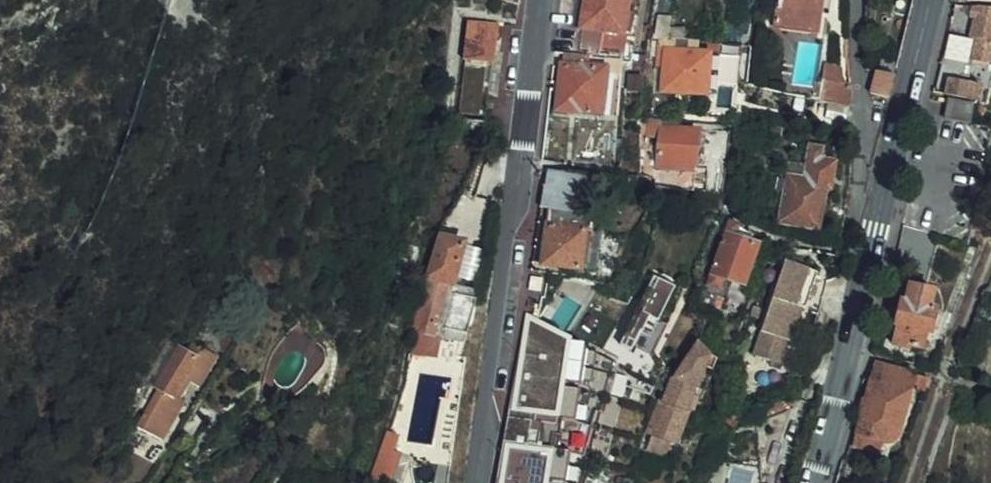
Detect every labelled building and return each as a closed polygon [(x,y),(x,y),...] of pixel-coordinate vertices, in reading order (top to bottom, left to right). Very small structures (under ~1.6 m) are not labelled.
[(580,48),(588,50),(628,54),(630,31),(626,30),(631,0),(589,0),(580,48)] [(775,24),(816,33),(823,0),(779,0),(775,24)] [(988,62),(990,46),(990,5),(967,1),(965,13),(971,14),(967,36),(975,37),(971,59),(988,62)] [(487,93),(497,94),(501,48),(494,48),(497,20),(470,17),(465,56),(491,58),(487,93)] [(674,43),(675,33),(663,32),(661,59),(670,60),(668,84),(708,88),(712,47),(674,43)] [(587,61),(588,50),(580,48),(564,47),(557,103),(599,107),(604,62),(587,61)] [(825,60),(821,96),(824,96),(848,101),(849,79),(841,78),(840,64),(836,64),(835,59),(825,60)] [(889,96),(895,73),(875,68),(870,91),(889,96)] [(960,89),(959,92),(980,95),(983,80),(949,74),(946,89),(952,90),(953,88),(960,89)] [(843,123),(848,101),(824,96),(819,119),(843,123)] [(955,96),(952,110),(971,113),(974,99),(955,96)] [(700,122),(681,121),(680,136),(664,135),(662,159),(696,163),(700,122)] [(780,216),(820,225),(834,160),(821,157),(824,144),(809,141),(806,156),(809,157),(805,175),(789,172),(780,216)] [(542,161),(536,204),(567,208),(570,165),(542,161)] [(536,204),(533,221),(537,222),(531,261),(600,271),(606,231),(591,229),(593,212),(567,208),(536,204)] [(733,219),(729,229),(738,233),(742,222),(733,219)] [(436,228),(410,325),(458,338),(460,331),(464,332),(473,297),(470,296),(471,289),(454,285),(468,236),(464,235),(436,228)] [(749,279),(762,241),(738,233),(729,229),(712,281),(725,286),(729,272),(749,279)] [(801,302),(803,303),(815,264),(783,254),(755,350),(782,359),(790,333),(792,333),(801,302)] [(653,328),(677,278),(656,266),(632,317),(653,328)] [(938,300),(930,298),(934,283),(909,276),(905,293),(900,292),(895,315),(897,315),(892,336),(909,341),(911,336),(923,339),(928,321),(933,322),(938,300)] [(677,278),(653,328),(661,332),(686,282),(677,278)] [(495,482),(582,482),(616,361),(523,310),(495,482)] [(698,348),(689,342),(682,336),(674,346),(666,357),(660,363),(655,363),(645,383),(643,388),(647,389),(635,418),(645,422),(655,427),(664,431),(678,401),(674,398),(680,387),(684,388),(699,357),(708,361),(710,355),(706,353),(698,348)] [(138,414),(165,430),(184,401),(174,395),(186,376),(196,359),(194,357),(179,348),(138,414)] [(214,360),(199,350),(194,357),(196,359),(186,376),(200,384),(214,360)] [(922,384),(927,374),(869,360),(853,429),(893,438),(911,382),(922,384)] [(649,440),(655,427),(645,422),(639,435),(649,440)] [(394,478),(403,431),(384,427),(374,474),(394,478)] [(893,438),(853,429),(850,440),(884,447),(887,446),(889,445),(891,443),(893,440),(893,438)]
